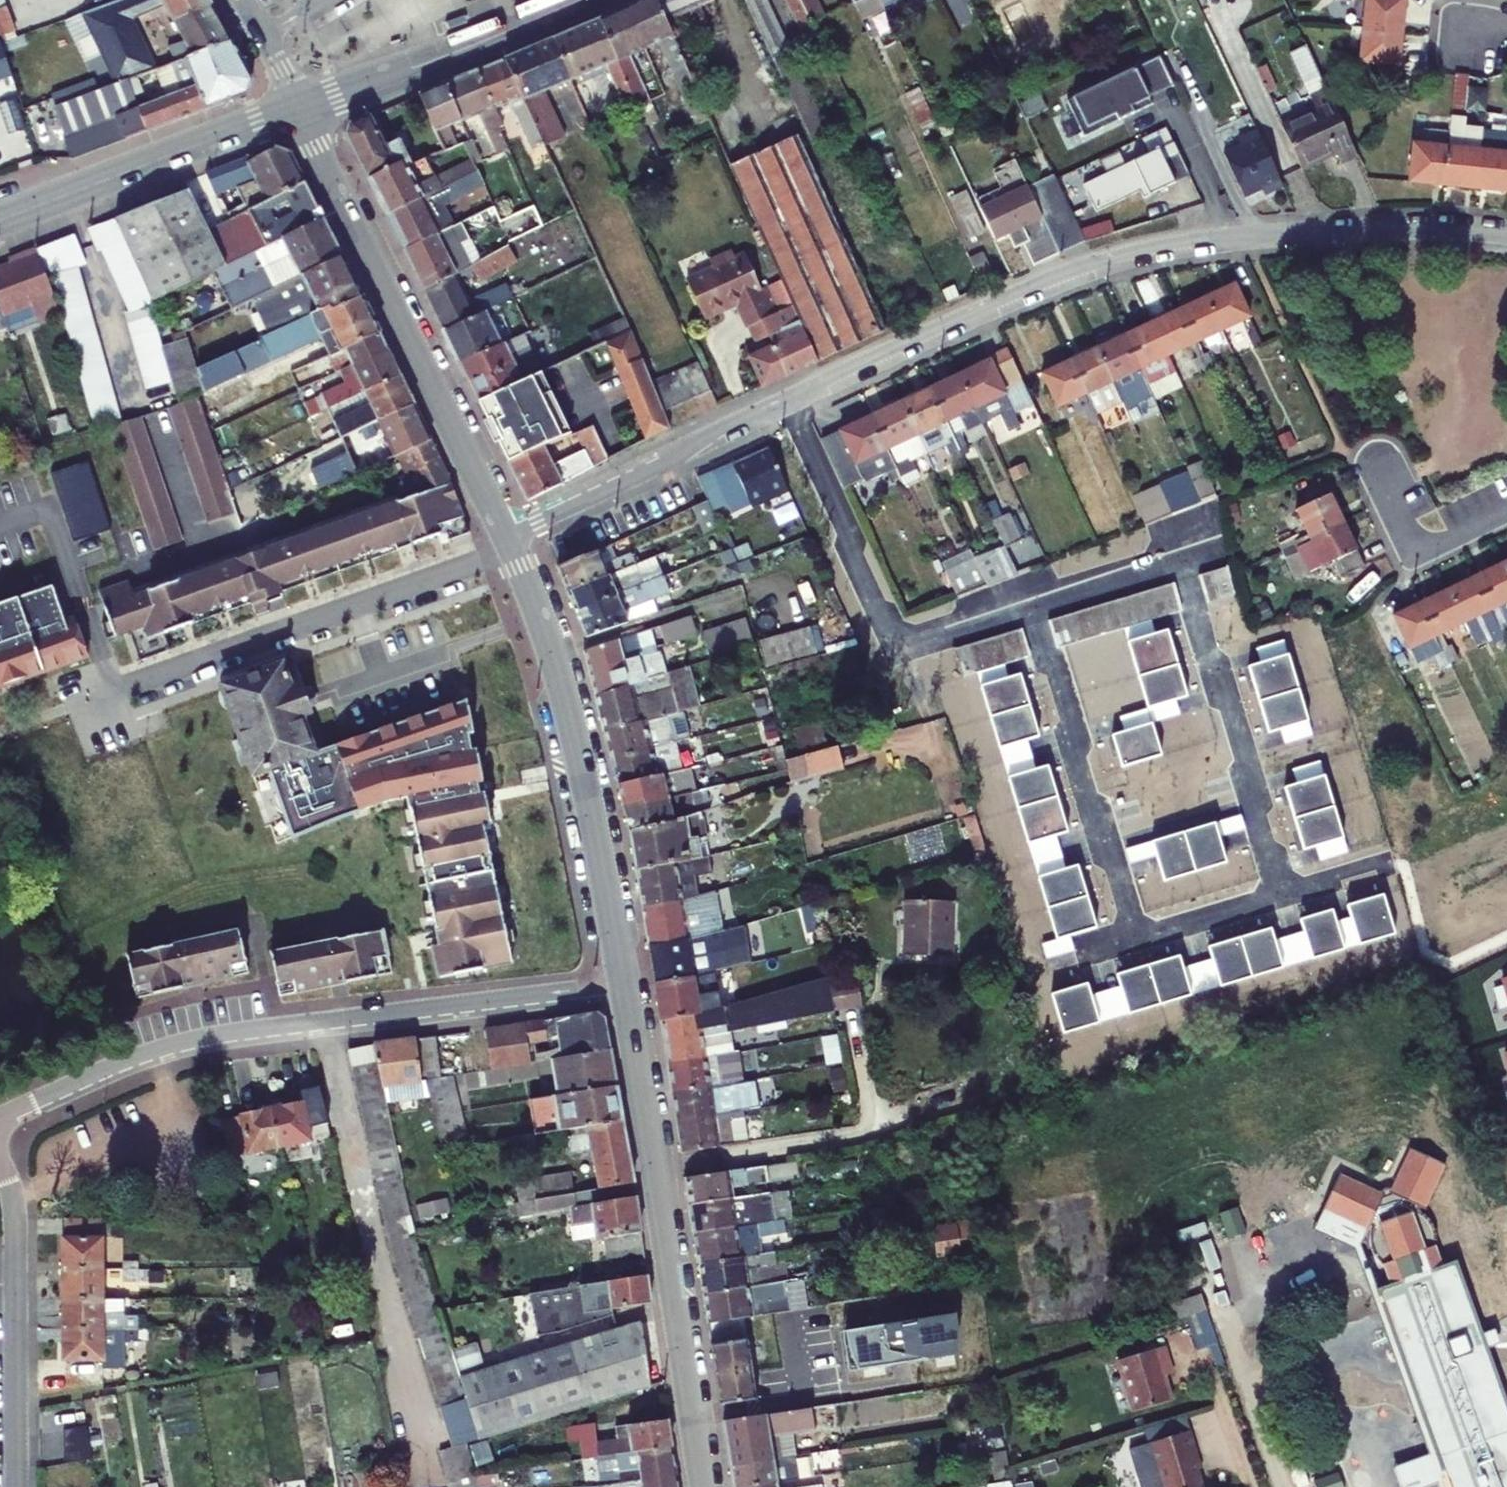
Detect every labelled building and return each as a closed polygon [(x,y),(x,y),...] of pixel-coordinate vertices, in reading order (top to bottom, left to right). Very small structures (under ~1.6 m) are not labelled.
[(95,45),(134,30),(128,15),(159,1),(168,17),(174,15),(206,2),(204,0),(99,0),(80,8),(95,45)] [(714,0),(665,0),(658,3),(695,84),(706,80),(708,84),(716,81),(703,51),(698,53),(695,45),(714,36),(704,13),(717,7),(714,0)] [(773,60),(792,51),(767,0),(744,0),(773,60)] [(799,1),(812,27),(826,21),(816,0),(799,0),(799,1)] [(1398,49),(1402,16),(1398,16),(1400,1),(1388,0),(1370,0),(1369,13),(1367,12),(1363,46),(1398,49)] [(812,27),(799,1),(788,6),(804,40),(815,34),(812,27)] [(178,37),(187,52),(225,37),(206,2),(174,15),(168,17),(178,37)] [(658,3),(631,14),(650,55),(667,47),(686,89),(695,84),(658,3)] [(1352,11),(1335,10),(1334,17),(1351,19),(1352,11)] [(650,55),(631,14),(606,25),(644,110),(656,105),(636,61),(650,55)] [(558,46),(577,87),(612,72),(632,115),(644,110),(606,25),(558,46)] [(95,45),(109,82),(146,68),(149,67),(134,30),(95,45)] [(167,60),(165,60),(178,90),(158,98),(135,107),(129,92),(152,83),(146,68),(109,82),(102,85),(123,136),(241,90),(246,76),(225,37),(167,60)] [(178,37),(161,44),(167,60),(187,52),(178,37)] [(9,69),(0,42),(0,72),(9,69)] [(577,87),(558,46),(511,66),(549,150),(571,141),(552,98),(577,87)] [(1398,49),(1363,46),(1358,78),(1394,82),(1398,49)] [(1299,96),(1317,88),(1300,52),(1283,60),(1299,96)] [(1174,88),(1159,58),(1067,104),(1084,140),(1152,107),(1149,100),(1174,88)] [(178,90),(165,60),(149,67),(146,68),(152,83),(158,98),(178,90)] [(511,66),(484,78),(500,111),(516,104),(528,128),(523,130),(544,174),(558,169),(549,150),(511,66)] [(1345,68),(1328,66),(1327,76),(1344,77),(1345,68)] [(1271,94),(1259,71),(1252,75),(1263,98),(1271,94)] [(500,111),(484,78),(455,90),(472,124),(488,117),(503,152),(514,147),(509,136),(511,135),(500,111)] [(50,105),(70,156),(123,136),(102,85),(50,105)] [(1467,135),(1472,88),(1455,87),(1448,147),(1457,148),(1459,134),(1467,135)] [(1317,88),(1299,96),(1309,117),(1279,131),(1299,175),(1331,160),(1335,170),(1352,162),(1317,88)] [(472,124),(455,90),(429,101),(446,136),(472,124)] [(15,94),(0,100),(11,128),(26,122),(15,94)] [(396,155),(381,122),(363,130),(361,147),(379,183),(417,165),(409,149),(396,155)] [(1423,130),(1416,129),(1415,144),(1421,144),(1423,130)] [(1262,198),(1281,189),(1254,134),(1236,143),(1239,149),(1221,158),(1242,200),(1259,192),(1262,198)] [(493,167),(480,141),(472,144),(480,162),(485,171),(493,167)] [(297,176),(281,144),(277,142),(242,156),(240,152),(200,168),(208,194),(229,183),(236,200),(220,209),(222,215),(239,206),(297,176)] [(889,333),(799,142),(736,172),(800,312),(823,363),(889,333)] [(1163,162),(1178,155),(1173,144),(1082,188),(1095,215),(1139,194),(1143,201),(1174,185),(1163,162)] [(1447,163),(1443,198),(1475,201),(1479,166),(1480,154),(1448,150),(1447,163)] [(1163,162),(1174,185),(1189,178),(1178,155),(1163,162)] [(1447,163),(1412,159),(1409,195),(1443,198),(1447,163)] [(417,165),(379,183),(397,219),(488,176),(485,171),(480,162),(428,187),(417,165)] [(1475,201),(1506,204),(1506,199),(1506,169),(1479,166),(1475,201)] [(1083,241),(1050,172),(1025,184),(1027,187),(1059,252),(1083,241)] [(297,176),(239,206),(254,244),(315,212),(297,176)] [(488,176),(397,219),(414,252),(462,228),(463,228),(453,208),(494,188),(488,176)] [(204,269),(214,264),(200,227),(182,183),(109,213),(132,262),(138,259),(156,294),(204,269)] [(1059,252),(1027,187),(980,209),(992,233),(995,239),(1008,233),(1015,248),(1024,244),(1033,265),(1059,252)] [(214,264),(254,244),(239,206),(222,215),(200,227),(214,264)] [(214,264),(204,269),(224,307),(261,289),(335,253),(315,212),(254,244),(214,264)] [(132,262),(109,213),(84,224),(93,247),(97,245),(114,279),(112,280),(126,308),(145,299),(149,297),(132,262)] [(81,258),(70,227),(30,244),(55,310),(92,422),(110,417),(120,414),(69,263),(81,258)] [(480,266),(462,228),(414,252),(433,291),(467,273),(480,266)] [(995,239),(992,233),(976,241),(983,254),(998,246),(995,239)] [(30,244),(14,250),(15,255),(0,261),(0,309),(25,300),(32,318),(55,310),(30,244)] [(528,264),(518,244),(483,264),(493,282),(528,264)] [(335,253),(261,289),(278,326),(353,290),(335,253)] [(996,282),(983,254),(975,258),(988,286),(996,282)] [(740,256),(732,259),(762,326),(785,315),(774,290),(768,293),(752,257),(743,262),(740,256)] [(988,286),(975,258),(968,261),(981,289),(988,286)] [(149,297),(156,294),(138,259),(132,262),(149,297)] [(762,326),(732,259),(719,265),(721,271),(717,273),(733,309),(746,304),(749,311),(747,312),(755,329),(762,326)] [(467,273),(433,291),(454,332),(494,312),(503,308),(496,293),(480,301),(467,273)] [(733,309),(717,273),(695,283),(712,322),(731,313),(729,311),(733,309)] [(1230,287),(1202,300),(1218,334),(1246,321),(1230,287)] [(278,326),(193,366),(201,389),(315,335),(315,337),(365,313),(353,290),(278,326)] [(158,338),(145,299),(126,308),(119,311),(145,381),(171,372),(158,338)] [(1202,300),(1176,313),(1192,346),(1218,334),(1202,300)] [(494,312),(454,332),(470,364),(510,345),(494,312)] [(823,363),(800,312),(763,329),(786,380),(823,363)] [(365,313),(315,337),(322,351),(338,344),(373,328),(365,313)] [(1176,313),(1150,325),(1165,359),(1192,346),(1176,313)] [(1165,359),(1150,325),(1122,337),(1145,386),(1172,373),(1165,359)] [(373,328),(338,344),(346,363),(382,346),(373,328)] [(786,380),(763,329),(758,331),(770,357),(781,382),(786,380)] [(193,366),(178,330),(158,338),(171,372),(180,397),(195,392),(201,389),(193,366)] [(510,345),(470,364),(489,402),(551,373),(553,372),(541,344),(546,342),(541,331),(510,345)] [(659,388),(634,334),(610,345),(654,442),(678,430),(671,414),(659,388)] [(1145,386),(1122,337),(1094,350),(1120,406),(1128,422),(1156,410),(1145,386)] [(394,370),(382,346),(346,363),(335,368),(340,379),(318,389),(323,402),(394,370)] [(1120,406),(1094,350),(1067,363),(1089,411),(1093,419),(1120,406)] [(982,366),(959,377),(982,426),(1029,403),(1005,351),(980,362),(982,366)] [(781,382),(770,357),(757,363),(768,388),(781,382)] [(1089,411),(1067,363),(1041,375),(1056,410),(1057,410),(1063,422),(1089,411)] [(659,388),(671,414),(716,393),(705,367),(659,388)] [(394,370),(323,402),(337,433),(409,400),(394,370)] [(551,373),(489,402),(500,423),(562,394),(551,373)] [(982,426),(959,377),(928,391),(944,426),(959,418),(966,433),(982,426)] [(944,426),(928,391),(898,405),(921,452),(921,454),(944,443),(951,457),(957,454),(944,426)] [(235,507),(195,392),(180,397),(166,401),(207,517),(235,507)] [(562,394),(500,423),(520,464),(582,434),(562,394)] [(409,400),(337,433),(344,451),(375,436),(372,430),(378,427),(388,450),(392,448),(424,433),(409,400)] [(921,452),(898,405),(869,419),(897,481),(912,475),(906,460),(921,452)] [(120,414),(110,417),(151,539),(177,529),(137,408),(120,414)] [(897,481),(869,419),(837,433),(860,482),(885,471),(891,484),(897,481)] [(582,434),(520,464),(540,502),(618,461),(600,425),(582,434)] [(442,471),(424,433),(392,448),(411,488),(352,511),(370,551),(435,526),(431,519),(456,507),(442,471)] [(771,440),(713,463),(731,506),(788,481),(771,440)] [(329,466),(319,442),(300,450),(315,484),(333,475),(329,466)] [(86,452),(49,464),(71,530),(108,518),(86,452)] [(329,466),(333,475),(352,466),(347,457),(329,466)] [(709,494),(720,521),(735,516),(731,506),(713,463),(700,469),(709,494)] [(1201,465),(1185,473),(1197,500),(1214,492),(1201,465)] [(1130,498),(1142,525),(1169,513),(1156,486),(1130,498)] [(1311,531),(1313,534),(1346,518),(1333,489),(1289,511),(1301,536),(1311,531)] [(709,494),(692,501),(704,528),(720,521),(709,494)] [(431,519),(435,526),(440,525),(443,531),(462,525),(456,507),(431,519)] [(370,551),(352,511),(131,594),(126,579),(97,590),(107,618),(100,621),(106,637),(129,628),(140,657),(169,646),(163,629),(249,597),(254,609),(269,603),(267,596),(283,590),(281,584),(370,551)] [(1004,513),(987,520),(999,546),(1000,548),(1016,541),(1004,513)] [(1366,559),(1346,518),(1313,534),(1315,537),(1304,542),(1315,566),(1341,554),(1348,568),(1366,559)] [(605,558),(600,545),(561,563),(572,586),(633,559),(628,547),(605,558)] [(1000,548),(999,546),(971,559),(983,585),(984,587),(1012,574),(1000,548)] [(662,570),(653,550),(633,559),(572,586),(580,604),(662,570)] [(983,585),(971,559),(969,556),(938,569),(952,599),(983,585)] [(1223,563),(1197,571),(1205,598),(1232,590),(1233,590),(1224,560),(1223,563)] [(1500,562),(1474,575),(1490,607),(1492,606),(1499,620),(1497,621),(1504,635),(1506,634),(1506,623),(1504,617),(1506,616),(1506,577),(1500,562)] [(668,585),(662,570),(580,604),(592,631),(656,608),(650,592),(668,585)] [(1490,607),(1474,575),(1447,588),(1469,635),(1490,625),(1497,639),(1504,635),(1497,621),(1490,607)] [(1046,617),(1055,644),(1178,606),(1170,579),(1046,617)] [(86,647),(72,612),(62,616),(48,580),(0,598),(0,681),(86,647)] [(1447,588),(1421,601),(1437,633),(1444,647),(1450,660),(1459,656),(1453,643),(1469,635),(1447,588)] [(1437,633),(1421,601),(1394,614),(1409,647),(1437,633)] [(689,612),(659,623),(665,644),(696,633),(689,612)] [(744,618),(701,632),(708,654),(751,641),(744,618)] [(792,630),(799,654),(815,650),(807,625),(792,630)] [(950,644),(959,674),(960,673),(1027,652),(1019,625),(951,646),(950,644)] [(1166,626),(1127,638),(1137,673),(1177,661),(1166,626)] [(644,640),(641,629),(588,647),(593,667),(661,645),(659,636),(644,640)] [(792,630),(759,640),(765,663),(799,654),(792,630)] [(599,690),(653,673),(649,658),(664,653),(661,645),(593,667),(599,690)] [(1450,660),(1444,647),(1438,650),(1443,663),(1450,660)] [(1285,650),(1246,662),(1256,698),(1296,685),(1285,650)] [(1177,661),(1137,673),(1147,704),(1187,692),(1177,661)] [(291,662),(219,687),(218,693),(218,698),(221,704),(223,708),(227,711),(230,710),(239,737),(233,740),(241,763),(247,761),(252,772),(266,768),(313,749),(301,715),(309,712),(305,702),(315,699),(311,688),(301,691),(298,682),(301,677),(299,672),(293,670),(291,662)] [(682,709),(703,703),(691,665),(670,671),(682,709)] [(608,725),(670,708),(679,705),(668,668),(653,673),(599,690),(608,725)] [(1018,671),(978,683),(987,714),(1027,702),(1018,671)] [(1296,685),(1256,698),(1266,729),(1306,717),(1296,685)] [(1027,702),(987,714),(997,746),(1037,734),(1027,702)] [(670,708),(608,725),(615,750),(677,735),(670,708)] [(313,749),(266,768),(290,835),(403,785),(456,764),(472,758),(470,743),(475,741),(470,710),(313,749)] [(797,728),(805,754),(839,744),(831,718),(797,728)] [(1106,733),(1116,765),(1160,752),(1150,719),(1106,733)] [(621,777),(664,766),(684,761),(677,735),(615,750),(621,777)] [(843,748),(790,756),(793,778),(846,770),(843,748)] [(493,860),(490,844),(483,845),(480,831),(485,830),(483,816),(492,815),(489,800),(479,802),(477,790),(483,789),(477,757),(472,758),(456,764),(403,785),(405,796),(398,797),(403,830),(411,829),(416,857),(408,858),(411,874),(419,873),(425,904),(418,906),(420,922),(428,921),(433,951),(427,952),(432,982),(447,979),(448,985),(464,982),(463,976),(505,969),(502,953),(510,952),(507,934),(499,936),(494,907),(502,906),(499,890),(491,891),(486,861),(493,860)] [(1006,775),(1015,806),(1055,794),(1046,762),(1006,775)] [(664,766),(621,777),(627,799),(693,785),(690,772),(666,778),(664,766)] [(1283,783),(1292,815),(1332,802),(1323,771),(1283,783)] [(696,796),(694,785),(693,785),(627,799),(633,823),(674,811),(673,801),(696,796)] [(1055,794),(1015,806),(1026,841),(1066,829),(1055,794)] [(676,858),(700,853),(712,850),(703,802),(674,811),(633,823),(639,864),(676,858)] [(1342,834),(1332,802),(1292,815),(1302,846),(1342,834)] [(1213,819),(1181,829),(1194,869),(1225,859),(1213,819)] [(1181,829),(1150,838),(1162,879),(1194,869),(1181,829)] [(639,864),(644,901),(681,896),(707,888),(700,853),(676,858),(639,864)] [(1076,862),(1036,874),(1045,906),(1086,894),(1076,862)] [(725,923),(719,884),(707,888),(681,896),(644,901),(649,938),(707,928),(725,923)] [(1382,890),(1346,901),(1358,941),(1394,930),(1382,890)] [(949,895),(903,894),(902,948),(947,949),(949,895)] [(1086,894),(1045,906),(1055,937),(1095,925),(1086,894)] [(1298,915),(1311,956),(1344,946),(1331,905),(1298,915)] [(707,928),(649,938),(655,978),(692,972),(746,957),(740,918),(725,923),(707,928)] [(1282,965),(1270,924),(1239,934),(1251,974),(1282,965)] [(312,948),(266,957),(275,1000),(387,977),(379,934),(333,944),(333,938),(311,943),(312,948)] [(1239,934),(1207,943),(1219,984),(1251,974),(1239,934)] [(168,949),(122,959),(131,1001),(243,978),(234,935),(189,945),(188,939),(167,944),(168,949)] [(1190,993),(1178,952),(1147,962),(1159,1002),(1190,993)] [(850,961),(822,966),(823,971),(828,998),(856,993),(850,961)] [(1147,962),(1115,971),(1127,1012),(1159,1002),(1147,962)] [(705,1006),(660,1014),(666,1058),(730,1046),(725,1017),(828,998),(823,971),(718,1002),(705,1006)] [(697,999),(692,972),(655,978),(660,1014),(705,1006),(718,1002),(716,994),(697,999)] [(1086,980),(1050,991),(1062,1032),(1099,1021),(1086,980)] [(545,1063),(604,1053),(599,1020),(591,1017),(574,1022),(484,1037),(489,1072),(545,1063)] [(433,1041),(417,1043),(425,1081),(425,1083),(438,1081),(433,1041)] [(371,1046),(379,1085),(425,1081),(417,1043),(410,1042),(371,1046)] [(670,1087),(741,1074),(736,1045),(730,1046),(666,1058),(670,1087)] [(384,1243),(411,1236),(379,1085),(371,1046),(343,1052),(384,1243)] [(550,1098),(610,1088),(604,1053),(545,1063),(550,1098)] [(674,1115),(739,1105),(757,1102),(752,1072),(741,1074),(670,1087),(674,1115)] [(438,1081),(425,1083),(431,1117),(455,1113),(449,1079),(438,1081)] [(562,1132),(616,1124),(610,1088),(550,1098),(522,1102),(528,1137),(562,1132)] [(674,1115),(678,1145),(745,1134),(739,1105),(674,1115)] [(455,1113),(431,1117),(438,1151),(462,1148),(455,1113)] [(308,1116),(259,1127),(268,1166),(271,1181),(306,1173),(302,1159),(317,1155),(308,1116)] [(628,1201),(616,1124),(562,1132),(567,1159),(587,1156),(593,1191),(566,1195),(568,1210),(628,1201)] [(234,1173),(268,1166),(259,1127),(226,1135),(234,1173)] [(1506,1448),(1506,1410),(1453,1259),(1439,1263),(1432,1241),(1433,1236),(1432,1229),(1430,1224),(1427,1219),(1423,1214),(1418,1211),(1413,1209),(1417,1199),(1422,1201),(1441,1161),(1407,1145),(1391,1181),(1393,1189),(1377,1195),(1376,1189),(1338,1171),(1323,1204),(1364,1223),(1365,1220),(1373,1224),(1371,1227),(1370,1231),(1369,1236),(1369,1240),(1370,1245),(1372,1250),(1375,1254),(1378,1257),(1382,1260),(1390,1282),(1377,1287),(1442,1471),(1506,1448)] [(686,1198),(731,1191),(729,1176),(763,1170),(761,1157),(682,1170),(686,1198)] [(691,1227),(768,1215),(764,1186),(731,1191),(686,1198),(691,1227)] [(637,1255),(628,1201),(568,1210),(561,1211),(563,1229),(584,1226),(586,1242),(601,1241),(604,1260),(637,1255)] [(952,1216),(953,1219),(927,1224),(931,1251),(957,1247),(958,1251),(967,1249),(962,1214),(952,1216)] [(696,1257),(741,1250),(739,1231),(770,1226),(768,1215),(691,1227),(696,1257)] [(96,1271),(96,1220),(58,1220),(57,1271),(81,1271),(96,1271)] [(384,1243),(450,1450),(466,1446),(476,1442),(456,1381),(447,1352),(411,1236),(384,1243)] [(701,1286),(745,1280),(743,1261),(770,1257),(769,1246),(741,1250),(696,1257),(701,1286)] [(117,1261),(117,1271),(131,1271),(131,1261),(117,1261)] [(57,1271),(58,1301),(96,1301),(96,1271),(81,1271),(57,1271)] [(701,1286),(706,1314),(740,1309),(781,1302),(777,1275),(745,1280),(701,1286)] [(640,1279),(543,1294),(545,1311),(530,1313),(532,1327),(529,1327),(530,1339),(550,1337),(607,1318),(606,1312),(644,1306),(640,1279)] [(788,1283),(792,1308),(810,1305),(806,1280),(788,1283)] [(1203,1307),(1198,1290),(1167,1300),(1172,1317),(1203,1307)] [(58,1301),(57,1331),(96,1331),(117,1331),(125,1331),(132,1331),(132,1323),(116,1323),(115,1301),(96,1301),(58,1301)] [(809,1338),(833,1336),(830,1307),(807,1309),(809,1338)] [(840,1340),(850,1364),(885,1358),(884,1352),(921,1347),(922,1353),(950,1349),(946,1324),(941,1308),(838,1323),(840,1340)] [(719,1395),(753,1390),(740,1309),(706,1314),(719,1395)] [(836,1323),(842,1365),(850,1364),(840,1340),(838,1323),(836,1323)] [(481,1373),(456,1381),(476,1442),(644,1386),(633,1324),(481,1373)] [(117,1331),(96,1331),(57,1331),(57,1363),(96,1362),(96,1371),(117,1371),(117,1339),(132,1338),(132,1331),(117,1331)] [(1165,1341),(1116,1355),(1121,1370),(1123,1370),(1133,1405),(1170,1394),(1163,1370),(1173,1367),(1165,1341)] [(471,1345),(447,1352),(456,1381),(481,1373),(471,1345)] [(884,1352),(885,1358),(922,1353),(921,1347),(884,1352)] [(806,1401),(722,1413),(729,1457),(780,1450),(777,1426),(809,1421),(806,1401)] [(582,1449),(579,1430),(561,1433),(566,1464),(601,1458),(655,1449),(651,1425),(601,1433),(603,1447),(582,1449)] [(1146,1438),(1160,1486),(1184,1486),(1201,1482),(1198,1470),(1195,1464),(1200,1462),(1189,1425),(1146,1438)] [(93,1426),(68,1426),(69,1460),(93,1460),(93,1426)] [(488,1441),(473,1445),(479,1463),(494,1459),(488,1441)] [(438,1454),(449,1486),(478,1486),(466,1446),(450,1450),(438,1454)] [(733,1480),(774,1474),(795,1471),(792,1448),(780,1450),(729,1457),(733,1480)] [(1442,1471),(1447,1486),(1506,1486),(1506,1448),(1442,1471)] [(660,1478),(655,1449),(601,1458),(605,1486),(606,1486),(660,1478)] [(774,1474),(733,1480),(734,1486),(776,1486),(774,1474)] [(660,1478),(606,1486),(662,1486),(660,1478)]
